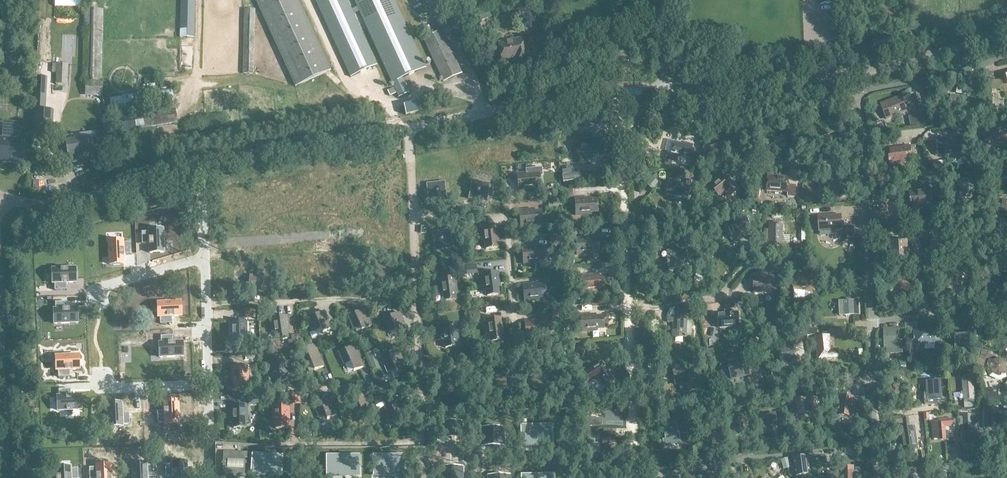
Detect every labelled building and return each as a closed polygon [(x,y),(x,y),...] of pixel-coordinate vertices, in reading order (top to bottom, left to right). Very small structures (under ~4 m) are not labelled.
[(179,38),(194,38),(195,0),(180,0),(179,38)] [(329,71),(297,0),(255,0),(295,87),(329,71)] [(350,77),(377,65),(347,0),(315,0),(350,77)] [(394,88),(387,91),(390,96),(397,93),(399,98),(409,94),(403,79),(426,68),(394,0),(354,0),(394,88)] [(101,82),(101,81),(103,9),(84,9),(83,81),(86,81),(101,82)] [(242,74),(253,74),(254,10),(243,9),(242,74)] [(542,31),(540,20),(523,24),(525,34),(542,31)] [(423,39),(443,83),(462,74),(442,30),(423,39)] [(537,45),(549,42),(547,33),(534,36),(537,45)] [(515,67),(531,64),(528,50),(523,51),(520,39),(498,43),(502,64),(514,62),(515,67)] [(52,73),(56,73),(56,85),(67,86),(68,65),(56,64),(52,64),(52,73)] [(36,78),(35,96),(44,96),(45,78),(36,78)] [(101,82),(86,81),(85,96),(102,97),(102,81),(101,81),(101,82)] [(172,88),(109,98),(112,114),(175,104),(172,88)] [(965,98),(952,95),(949,107),(963,109),(965,98)] [(901,97),(897,98),(887,102),(888,105),(883,107),(887,118),(906,111),(901,97)] [(366,117),(382,110),(379,102),(363,108),(366,117)] [(107,119),(110,134),(178,123),(175,108),(107,119)] [(52,136),(54,112),(45,111),(43,111),(34,111),(33,135),(34,135),(52,136)] [(109,127),(107,119),(101,120),(104,135),(110,134),(109,127)] [(11,122),(10,138),(17,138),(18,123),(11,122)] [(1001,131),(1000,130),(996,131),(996,132),(989,134),(991,144),(1006,141),(1006,129),(1001,131)] [(98,152),(96,132),(86,134),(86,138),(71,141),(71,136),(61,137),(63,157),(68,156),(69,158),(78,157),(79,157),(83,156),(83,157),(84,157),(84,156),(94,155),(94,153),(98,152)] [(582,142),(581,142),(582,155),(604,154),(603,140),(592,141),(592,134),(582,134),(582,142)] [(569,135),(561,136),(565,157),(573,156),(569,135)] [(959,153),(957,136),(936,139),(938,156),(959,153)] [(4,160),(3,162),(25,163),(26,146),(9,145),(9,140),(3,140),(3,137),(2,137),(0,137),(0,159),(4,160)] [(768,150),(788,150),(788,137),(768,137),(768,150)] [(675,142),(671,152),(668,151),(665,159),(677,162),(679,157),(690,160),(693,147),(675,142)] [(890,166),(908,163),(907,154),(912,153),(911,145),(890,148),(891,157),(889,157),(890,166)] [(486,152),(488,160),(502,157),(500,149),(486,152)] [(712,166),(709,157),(703,158),(705,167),(712,166)] [(527,174),(517,175),(518,191),(533,189),(533,187),(540,186),(539,175),(541,175),(541,169),(527,170),(527,174)] [(732,180),(727,173),(711,187),(719,197),(724,192),(730,199),(741,189),(736,184),(738,183),(734,178),(732,180)] [(972,195),(973,181),(978,181),(979,174),(965,173),(964,180),(958,180),(957,186),(961,186),(961,194),(972,195)] [(795,197),(796,186),(789,185),(789,178),(767,176),(766,192),(788,193),(788,196),(795,197)] [(687,179),(685,185),(678,183),(678,181),(670,179),(667,194),(683,197),(687,198),(691,180),(687,179)] [(490,184),(472,181),(469,199),(487,203),(490,184)] [(446,183),(427,184),(428,202),(447,201),(446,183)] [(562,198),(573,198),(572,188),(561,188),(562,198)] [(932,190),(910,192),(911,209),(934,207),(934,204),(932,190)] [(899,225),(896,198),(889,199),(892,226),(899,225)] [(590,212),(598,212),(597,200),(585,201),(585,199),(574,200),(575,215),(591,214),(590,212)] [(548,201),(549,210),(560,209),(559,200),(548,201)] [(185,215),(183,209),(173,212),(174,217),(185,215)] [(772,211),(773,220),(782,219),(782,210),(772,211)] [(535,224),(542,223),(541,212),(529,213),(529,211),(519,212),(520,228),(535,226),(535,224)] [(842,215),(818,216),(818,217),(818,225),(819,232),(820,232),(836,231),(843,231),(842,215)] [(747,216),(727,226),(732,236),(752,227),(747,216)] [(769,224),(769,246),(784,246),(784,244),(784,236),(784,224),(769,224)] [(496,237),(498,236),(497,226),(481,228),(483,243),(485,243),(486,250),(497,248),(496,237)] [(435,252),(454,248),(450,229),(432,232),(435,252)] [(149,232),(142,233),(142,244),(149,244),(150,254),(150,253),(163,253),(164,253),(163,230),(162,230),(149,231),(149,232)] [(560,236),(549,237),(550,246),(561,245),(560,236)] [(591,252),(599,251),(598,240),(586,241),(586,238),(575,239),(576,255),(592,254),(591,252)] [(907,240),(889,241),(891,262),(909,260),(907,240)] [(110,242),(109,242),(110,265),(123,264),(124,264),(123,255),(130,254),(130,243),(123,243),(123,242),(122,242),(110,242)] [(538,261),(545,260),(544,248),(532,250),(532,247),(522,249),(523,264),(538,263),(538,261)] [(686,250),(674,250),(674,256),(668,256),(668,266),(686,266),(686,250)] [(1006,274),(1006,263),(996,262),(994,272),(1006,274)] [(467,275),(478,274),(477,265),(466,266),(467,275)] [(394,268),(377,266),(376,278),(392,280),(394,268)] [(566,278),(577,277),(577,268),(566,269),(566,278)] [(75,269),(52,270),(52,271),(53,283),(53,284),(55,284),(55,291),(66,290),(66,283),(76,283),(76,282),(75,270),(75,269)] [(775,294),(775,277),(764,277),(765,269),(754,269),(753,294),(775,294)] [(497,283),(499,283),(498,272),(482,274),(484,290),(486,289),(487,296),(498,295),(497,283)] [(550,281),(563,280),(563,272),(550,274),(550,281)] [(695,274),(693,281),(704,285),(706,278),(695,274)] [(815,276),(804,276),(794,275),(793,290),(805,291),(816,291),(816,288),(814,288),(815,276)] [(597,289),(604,289),(603,277),(591,278),(591,276),(580,277),(581,292),(597,291),(597,289)] [(454,289),(456,288),(455,278),(439,280),(441,295),(443,295),(444,302),(455,300),(454,289)] [(912,280),(891,280),(891,299),(905,299),(905,298),(912,298),(912,295),(913,295),(912,280)] [(539,298),(546,297),(545,286),(533,287),(533,285),(522,286),(524,301),(539,300),(539,298)] [(738,300),(726,301),(727,309),(738,308),(738,300)] [(859,315),(858,300),(844,301),(844,315),(859,315)] [(181,302),(158,303),(158,304),(158,317),(160,317),(160,324),(172,324),(172,317),(181,316),(181,303),(181,302)] [(56,310),(54,310),(54,311),(55,323),(55,324),(77,323),(77,322),(77,310),(77,309),(67,310),(67,303),(55,303),(56,310)] [(244,309),(245,318),(255,317),(255,309),(244,309)] [(354,314),(349,316),(353,324),(358,322),(360,327),(362,331),(371,327),(364,310),(354,314)] [(479,310),(469,312),(470,320),(480,319),(479,310)] [(552,319),(563,318),(562,310),(551,311),(552,319)] [(803,311),(796,313),(799,320),(805,318),(803,311)] [(315,316),(310,318),(316,331),(320,329),(322,333),(332,329),(324,312),(315,316)] [(390,317),(385,318),(389,328),(394,326),(395,330),(397,334),(407,330),(399,313),(390,317)] [(719,328),(739,326),(738,313),(718,315),(719,328)] [(596,329),(603,328),(603,317),(591,318),(591,315),(580,316),(581,332),(597,331),(596,329)] [(286,327),(288,327),(287,316),(271,319),(273,334),(275,334),(276,341),(287,339),(286,327)] [(685,337),(685,336),(691,336),(692,322),(686,322),(686,320),(682,319),(682,318),(675,318),(675,317),(668,317),(668,322),(674,323),(673,336),(685,337)] [(500,329),(503,329),(501,318),(486,320),(488,336),(490,335),(491,342),(502,341),(500,329)] [(810,327),(816,323),(814,318),(807,322),(810,327)] [(541,334),(548,334),(547,322),(535,324),(535,321),(524,323),(526,338),(541,337),(541,334)] [(244,333),(246,333),(246,322),(230,322),(231,337),(233,337),(233,345),(245,344),(244,333)] [(455,335),(457,335),(456,324),(440,326),(442,342),(445,341),(446,348),(457,347),(455,335)] [(896,328),(883,329),(884,349),(886,349),(887,354),(896,353),(903,353),(903,348),(902,340),(897,340),(896,328)] [(917,331),(913,331),(914,338),(914,344),(924,344),(938,344),(938,347),(945,347),(945,332),(942,332),(942,334),(938,334),(938,330),(918,331),(917,331)] [(260,334),(261,346),(269,345),(267,333),(260,334)] [(777,338),(783,343),(787,338),(781,333),(777,338)] [(970,334),(953,335),(954,353),(970,353),(970,334)] [(815,337),(817,359),(840,357),(839,347),(833,348),(831,348),(829,335),(815,337)] [(161,344),(159,344),(160,358),(183,357),(183,356),(182,344),(182,343),(173,343),(172,336),(161,337),(161,344)] [(760,339),(751,339),(751,349),(760,349),(760,339)] [(793,343),(787,344),(788,348),(779,349),(781,364),(795,362),(793,343)] [(305,349),(300,351),(304,360),(308,358),(311,362),(312,366),(314,370),(324,366),(322,362),(314,345),(305,349)] [(344,349),(337,352),(343,365),(350,362),(352,366),(354,371),(363,367),(361,362),(354,345),(344,349)] [(707,351),(709,359),(715,358),(714,349),(707,351)] [(372,351),(366,354),(373,371),(379,368),(372,351)] [(390,357),(382,360),(384,365),(388,373),(395,370),(397,374),(407,370),(399,353),(390,357)] [(79,356),(56,357),(57,370),(57,371),(58,371),(59,378),(70,377),(70,370),(79,370),(79,369),(79,357),(79,356)] [(275,383),(286,381),(284,370),(286,369),(284,359),(268,362),(272,377),(274,376),(275,383)] [(746,359),(720,365),(723,375),(730,373),(732,380),(750,375),(746,359)] [(986,368),(989,377),(992,374),(999,376),(1006,375),(1006,372),(1006,364),(1006,361),(999,359),(993,361),(989,360),(986,368)] [(605,385),(613,380),(603,362),(585,373),(590,382),(600,376),(605,385)] [(679,364),(673,365),(675,384),(681,384),(681,390),(690,389),(688,372),(684,373),(683,367),(680,367),(679,364)] [(246,378),(249,378),(248,367),(233,367),(233,383),(235,383),(235,390),(247,389),(246,378)] [(528,385),(545,389),(547,377),(531,373),(528,385)] [(964,400),(975,400),(973,376),(962,377),(964,400)] [(506,378),(489,379),(490,392),(507,391),(506,378)] [(942,398),(941,381),(927,382),(928,398),(925,398),(926,404),(936,403),(936,405),(945,404),(945,397),(942,398)] [(454,382),(438,382),(438,393),(454,392),(454,382)] [(902,399),(900,385),(894,385),(894,389),(888,390),(890,400),(902,399)] [(60,397),(58,397),(58,411),(81,410),(80,397),(71,397),(71,391),(71,389),(71,390),(59,390),(60,397)] [(363,414),(372,410),(365,393),(355,397),(363,414)] [(382,395),(373,399),(375,404),(384,401),(382,395)] [(327,420),(337,416),(329,398),(320,402),(327,420)] [(805,399),(797,399),(797,413),(805,413),(805,412),(810,412),(810,414),(820,413),(820,398),(809,398),(809,400),(805,400),(805,399)] [(858,402),(841,399),(839,413),(847,414),(852,415),(853,411),(857,412),(858,402)] [(398,422),(408,418),(400,401),(391,405),(398,422)] [(158,412),(157,412),(158,412),(158,424),(165,423),(165,425),(179,424),(178,402),(164,402),(164,412),(158,412)] [(122,404),(108,405),(109,428),(122,427),(122,425),(129,425),(129,414),(129,413),(128,413),(128,414),(122,414),(122,404)] [(245,417),(247,417),(247,406),(231,406),(232,421),(234,421),(234,429),(245,428),(245,417)] [(287,417),(289,417),(289,406),(273,407),(274,422),(276,422),(276,429),(287,429),(287,417)] [(1003,410),(985,411),(986,429),(998,429),(998,424),(1004,423),(1003,410)] [(973,444),(972,429),(980,429),(979,415),(964,415),(965,424),(964,424),(965,444),(973,444)] [(932,440),(940,439),(940,440),(946,439),(945,427),(953,427),(952,419),(938,421),(938,422),(931,423),(932,440)] [(451,422),(450,422),(451,436),(462,436),(461,421),(451,422)] [(677,421),(665,423),(667,445),(680,443),(677,421)] [(440,422),(439,422),(439,437),(440,437),(451,436),(450,422),(440,422)] [(521,445),(552,444),(552,426),(521,426),(521,445)] [(493,427),(492,428),(492,444),(493,444),(504,444),(503,427),(493,427)] [(904,453),(918,450),(915,427),(900,429),(904,453)] [(492,428),(481,428),(481,444),(492,444),(492,428)] [(602,456),(616,455),(615,437),(601,438),(602,456)] [(722,454),(719,441),(710,444),(713,456),(722,454)] [(223,476),(244,477),(245,458),(246,458),(247,453),(224,452),(224,453),(227,453),(226,461),(224,461),(223,467),(226,467),(226,476),(223,476)] [(252,454),(251,473),(281,475),(283,456),(252,454)] [(360,475),(360,456),(326,456),(327,475),(360,475)] [(404,456),(373,456),(373,474),(404,474),(404,456)] [(810,475),(808,457),(794,459),(796,477),(810,475)] [(165,477),(166,477),(167,477),(173,476),(173,477),(187,477),(186,463),(172,463),(172,465),(166,465),(166,477),(165,477)] [(132,465),(133,477),(147,477),(154,477),(153,466),(146,466),(146,464),(133,465),(132,465)] [(110,466),(96,467),(96,468),(90,469),(90,477),(111,477),(110,466)] [(845,477),(861,477),(861,472),(854,472),(854,466),(845,466),(845,472),(845,477)] [(440,467),(440,477),(451,477),(451,467),(440,467)] [(451,467),(451,477),(462,477),(462,467),(452,467),(451,467)] [(57,468),(57,477),(78,477),(78,469),(71,469),(70,468),(57,468)]
